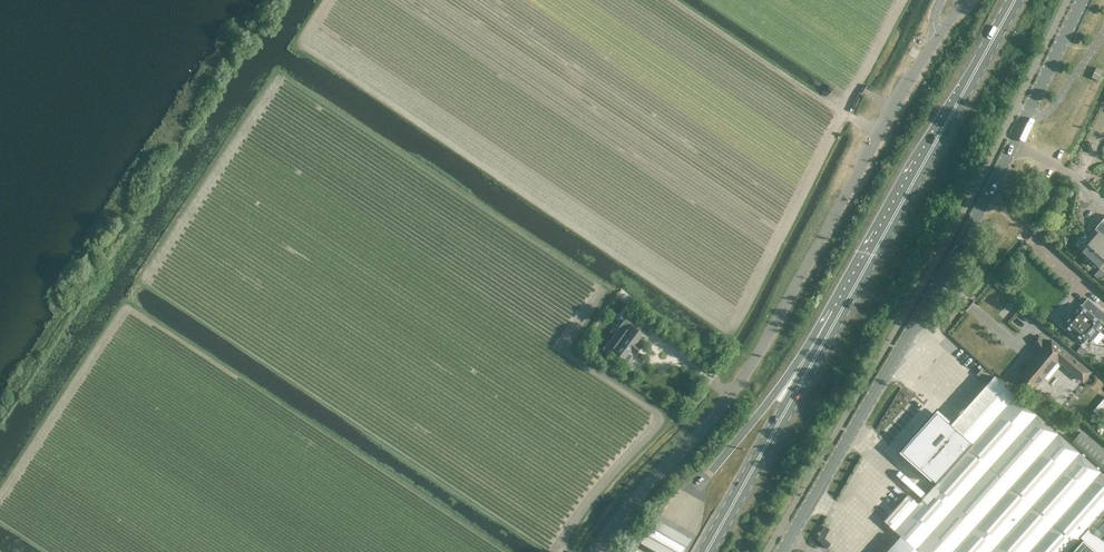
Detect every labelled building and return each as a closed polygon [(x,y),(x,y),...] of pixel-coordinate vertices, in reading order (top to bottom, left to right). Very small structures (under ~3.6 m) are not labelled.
[(1103,71),(1096,67),(1091,77),(1098,81),(1103,71)] [(1095,229),(1099,232),(1081,252),(1098,268),(1099,268),(1100,269),(1094,276),(1099,280),(1103,274),(1103,219),(1095,229)] [(1099,331),(1103,335),(1103,334),(1103,313),(1088,299),(1087,298),(1086,299),(1081,306),(1080,305),(1079,306),(1078,308),(1077,308),(1078,308),(1075,311),(1074,312),(1064,324),(1063,325),(1064,325),(1083,341),(1082,341),(1083,342),(1084,341),(1088,336),(1089,337),(1091,339),(1092,340),(1093,339),(1098,332),(1099,332),(1099,331)] [(630,325),(617,343),(614,340),(608,348),(627,362),(637,350),(638,351),(642,346),(640,345),(646,337),(636,329),(641,322),(626,311),(620,318),(630,325)] [(1045,347),(1039,336),(1033,340),(1041,353),(1020,377),(1035,390),(1058,362),(1083,383),(1091,374),(1051,340),(1045,347)] [(976,375),(983,381),(990,373),(983,367),(976,375)] [(884,521),(902,537),(918,551),(1067,551),(1088,528),(1100,539),(1103,534),(1103,475),(995,377),(942,435),(963,454),(918,504),(908,494),(884,521)] [(1093,410),(1101,416),(1103,413),(1103,396),(1093,410)] [(910,415),(886,442),(910,462),(933,435),(910,415)] [(1080,431),(1071,442),(1071,443),(1103,472),(1103,453),(1080,431)] [(657,551),(683,551),(691,539),(655,520),(642,544),(657,551)] [(888,551),(918,551),(902,537),(888,551)] [(1072,551),(1096,551),(1083,540),(1072,551)]
